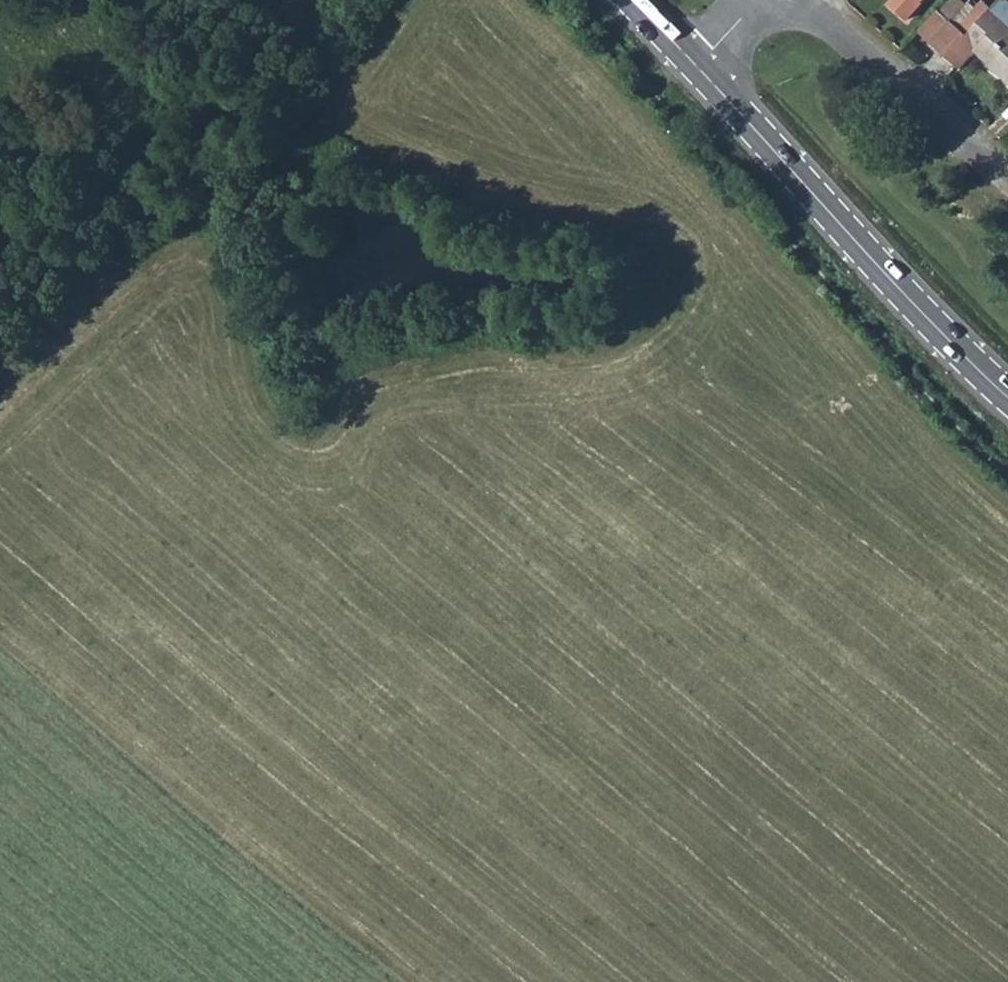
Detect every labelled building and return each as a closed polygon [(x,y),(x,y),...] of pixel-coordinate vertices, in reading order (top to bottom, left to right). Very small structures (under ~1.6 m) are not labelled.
[(886,10),(905,25),(925,0),(894,0),(886,10)] [(974,58),(1007,85),(1007,12),(997,4),(989,13),(981,6),(957,35),(948,28),(929,51),(959,76),(974,58)] [(934,17),(915,41),(929,51),(948,28),(934,17)]
